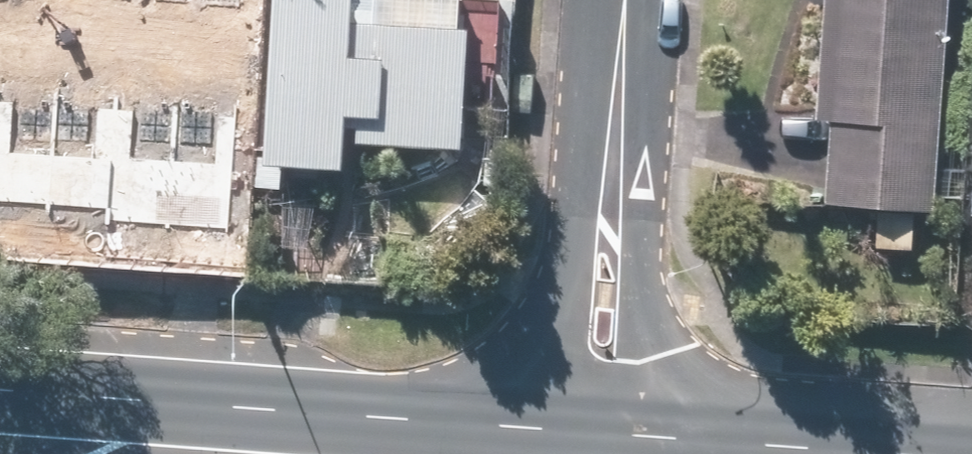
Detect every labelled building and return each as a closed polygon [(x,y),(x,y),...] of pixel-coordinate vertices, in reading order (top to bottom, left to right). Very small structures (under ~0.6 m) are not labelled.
[(350,145),(467,152),(474,30),(460,29),(461,0),(373,0),(371,24),(358,23),(359,0),(280,0),(270,168),(349,173),(350,145)] [(818,123),(833,124),(829,202),(939,207),(949,0),(824,0),(818,123)] [(0,86),(0,199),(47,203),(55,90),(0,86)] [(115,94),(55,90),(47,203),(108,207),(113,107),(115,94)] [(108,207),(107,223),(168,227),(174,110),(113,107),(108,207)] [(174,110),(168,227),(229,230),(236,114),(174,110)]
